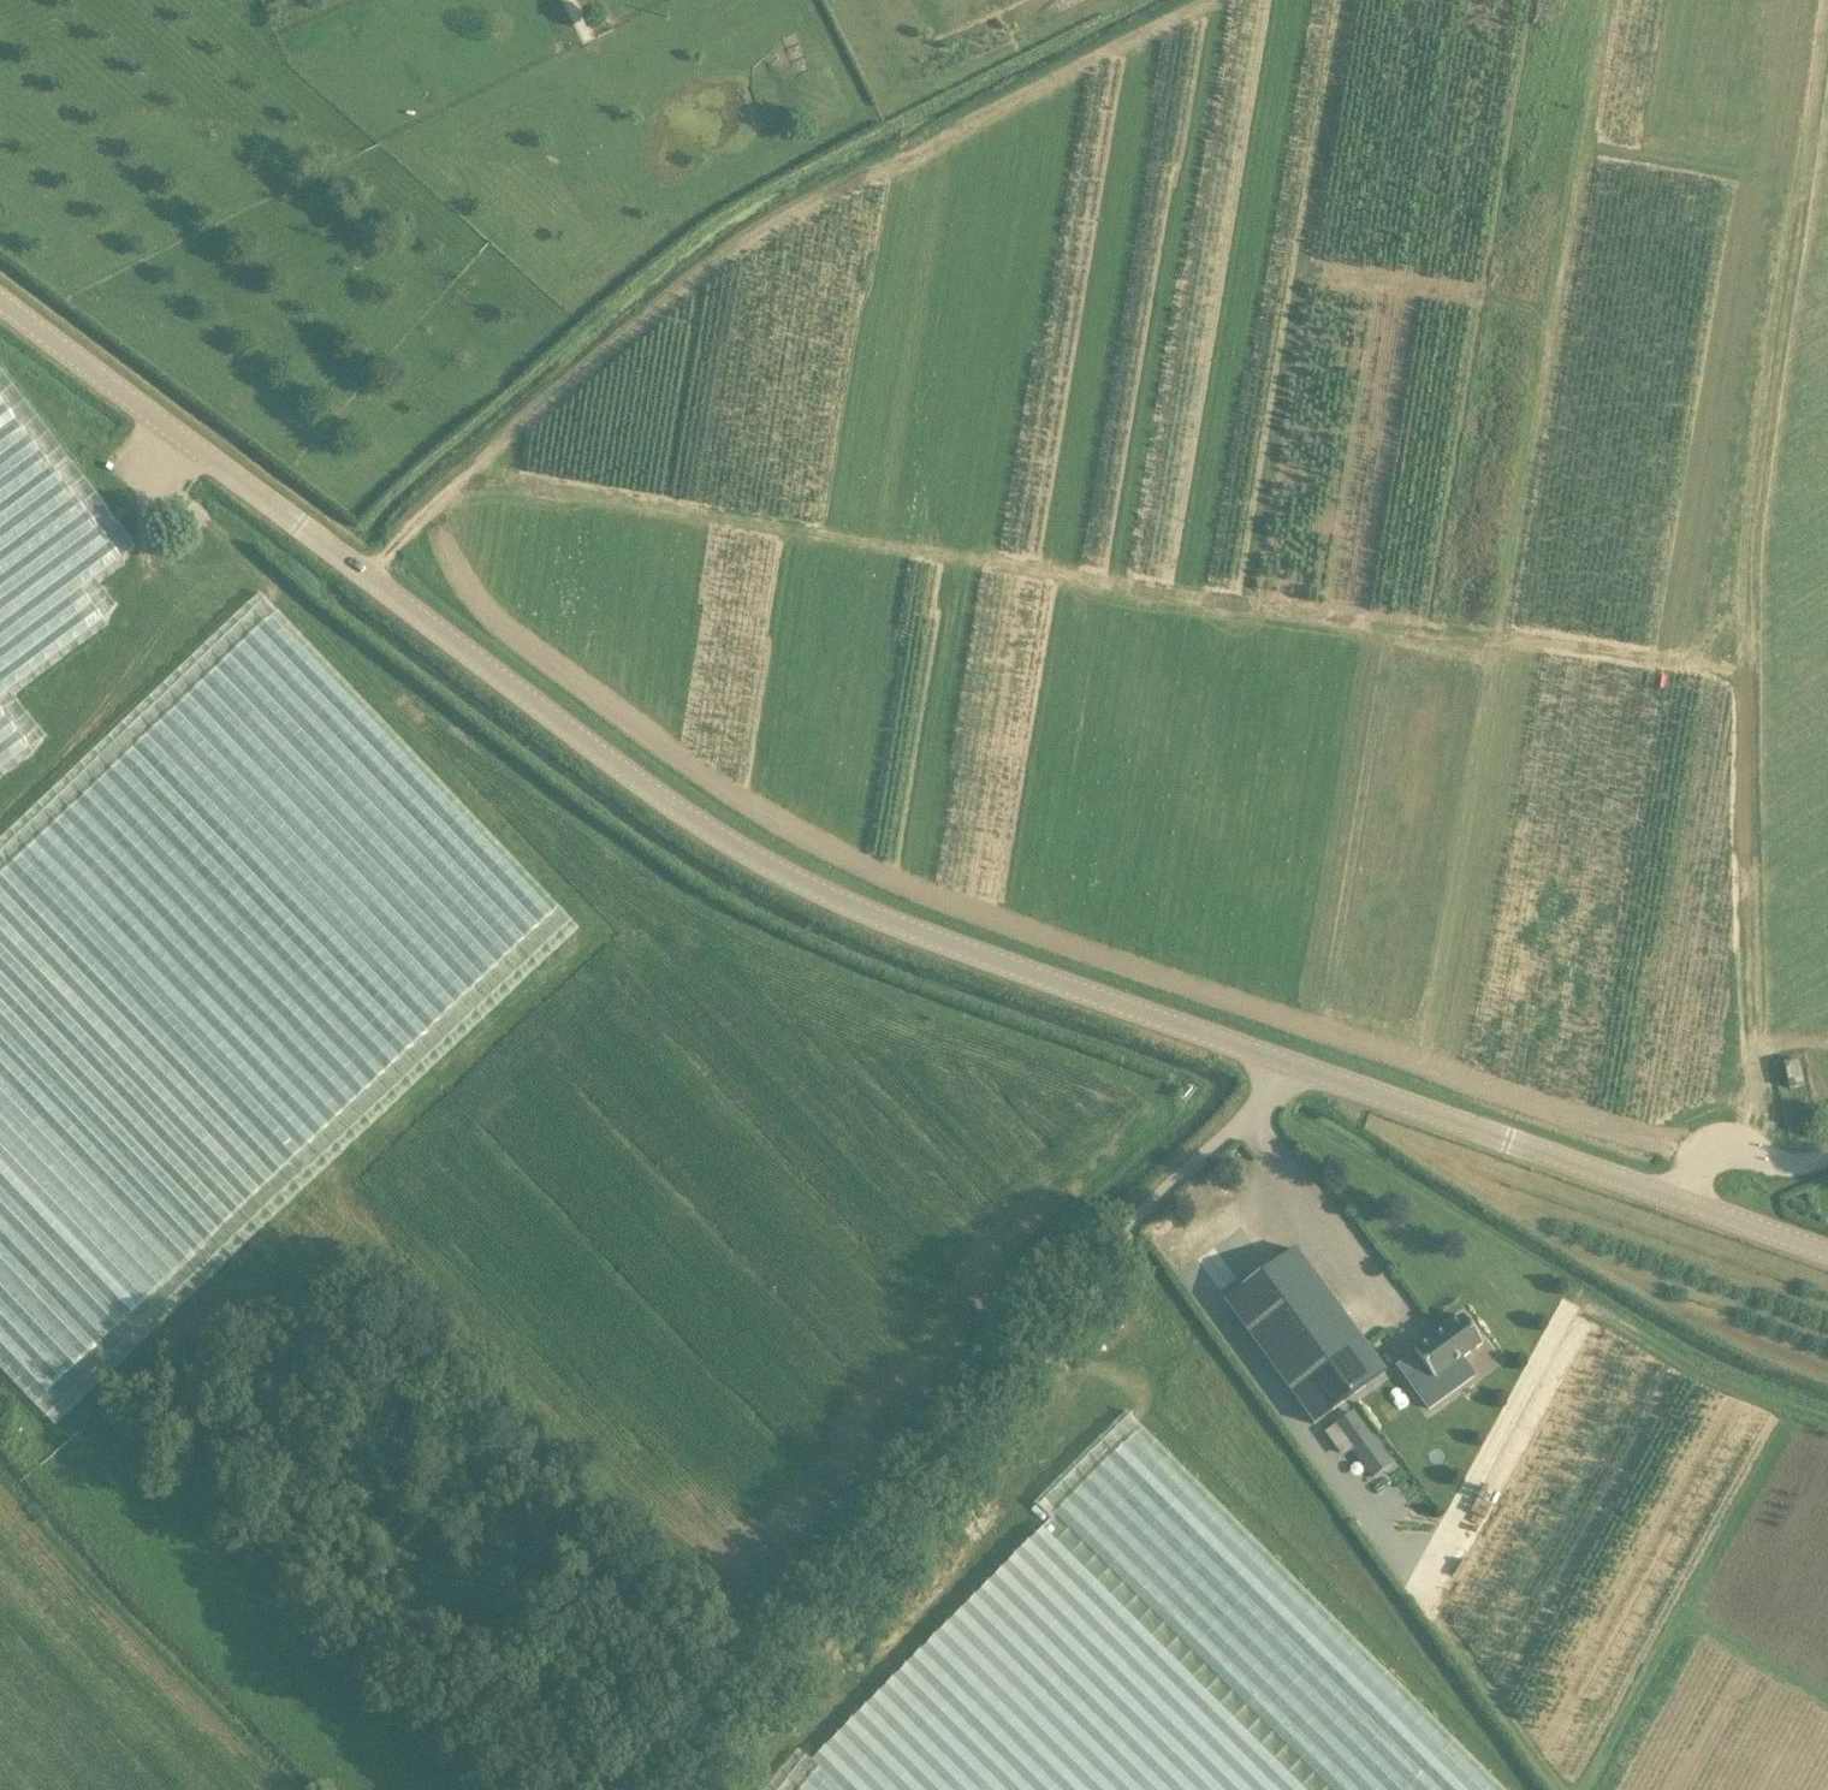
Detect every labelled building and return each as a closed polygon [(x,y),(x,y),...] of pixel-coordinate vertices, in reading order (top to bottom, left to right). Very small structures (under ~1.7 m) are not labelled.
[(173,514),(191,534),(199,526),(181,506),(173,514)] [(1783,1064),(1788,1089),(1804,1086),(1799,1061),(1783,1064)] [(1295,1248),(1222,1301),(1313,1425),(1385,1372),(1295,1248)] [(1415,1352),(1426,1368),(1409,1380),(1430,1410),(1475,1377),(1462,1360),(1482,1345),(1462,1318),(1415,1352)] [(1353,1413),(1325,1433),(1343,1458),(1352,1451),(1372,1478),(1390,1464),(1353,1413)]
